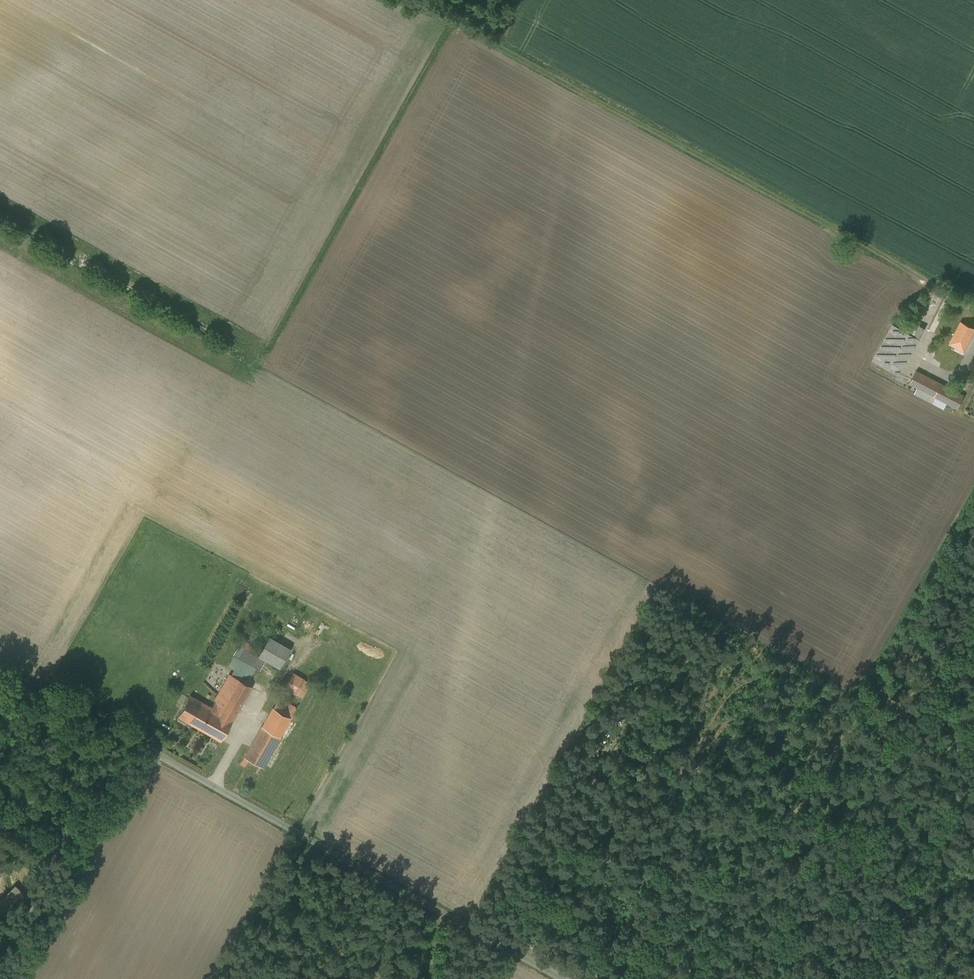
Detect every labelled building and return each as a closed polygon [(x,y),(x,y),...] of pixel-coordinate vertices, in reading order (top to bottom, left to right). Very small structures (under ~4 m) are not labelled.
[(956,310),(935,351),(956,363),(973,329),(973,319),(956,310)] [(921,335),(926,327),(912,319),(907,328),(921,335)] [(918,338),(892,324),(873,359),(898,373),(918,338)] [(964,395),(916,371),(909,383),(917,387),(914,393),(930,401),(928,406),(941,413),(947,402),(958,408),(964,395)] [(290,649),(269,637),(261,652),(259,655),(266,659),(280,667),(290,649)] [(261,652),(242,640),(234,654),(260,669),(266,659),(259,655),(261,652)] [(293,673),(289,676),(285,682),(279,691),(301,702),(310,683),(293,673)] [(230,675),(218,695),(219,696),(212,708),(233,719),(251,687),(230,675)] [(212,708),(190,695),(178,716),(221,740),(233,719),(212,708)] [(273,708),(262,726),(280,736),(290,718),(273,708)] [(262,726),(245,757),(262,767),(280,736),(262,726)] [(8,874),(7,861),(0,861),(0,875),(8,874)]
